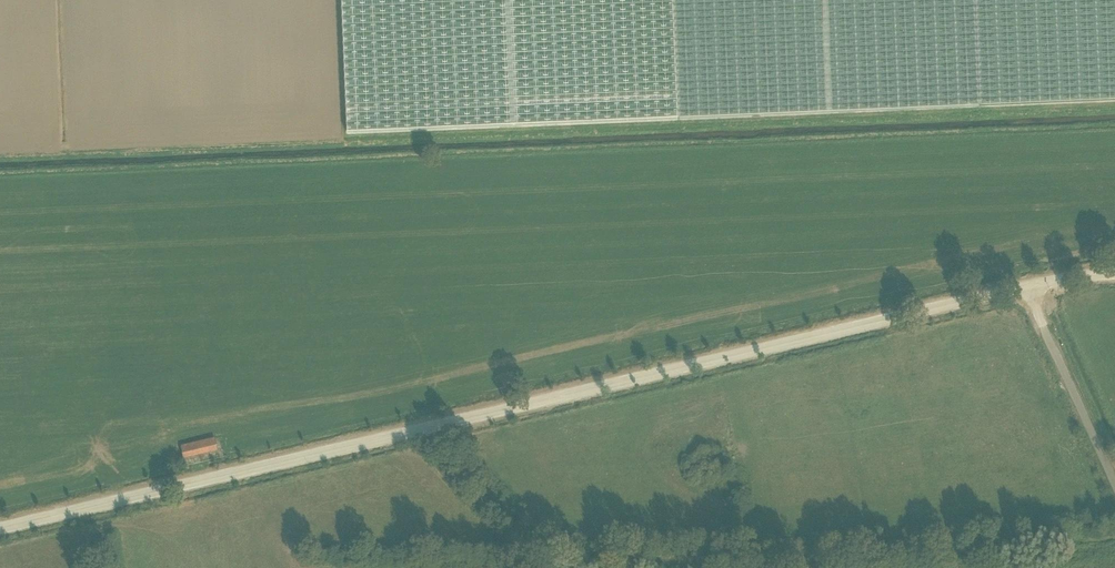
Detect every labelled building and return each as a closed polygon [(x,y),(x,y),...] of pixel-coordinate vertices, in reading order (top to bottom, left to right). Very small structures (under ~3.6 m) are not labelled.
[(348,134),(1114,101),(1114,0),(342,0),(348,134)] [(185,458),(219,451),(216,437),(181,445),(185,458)]
